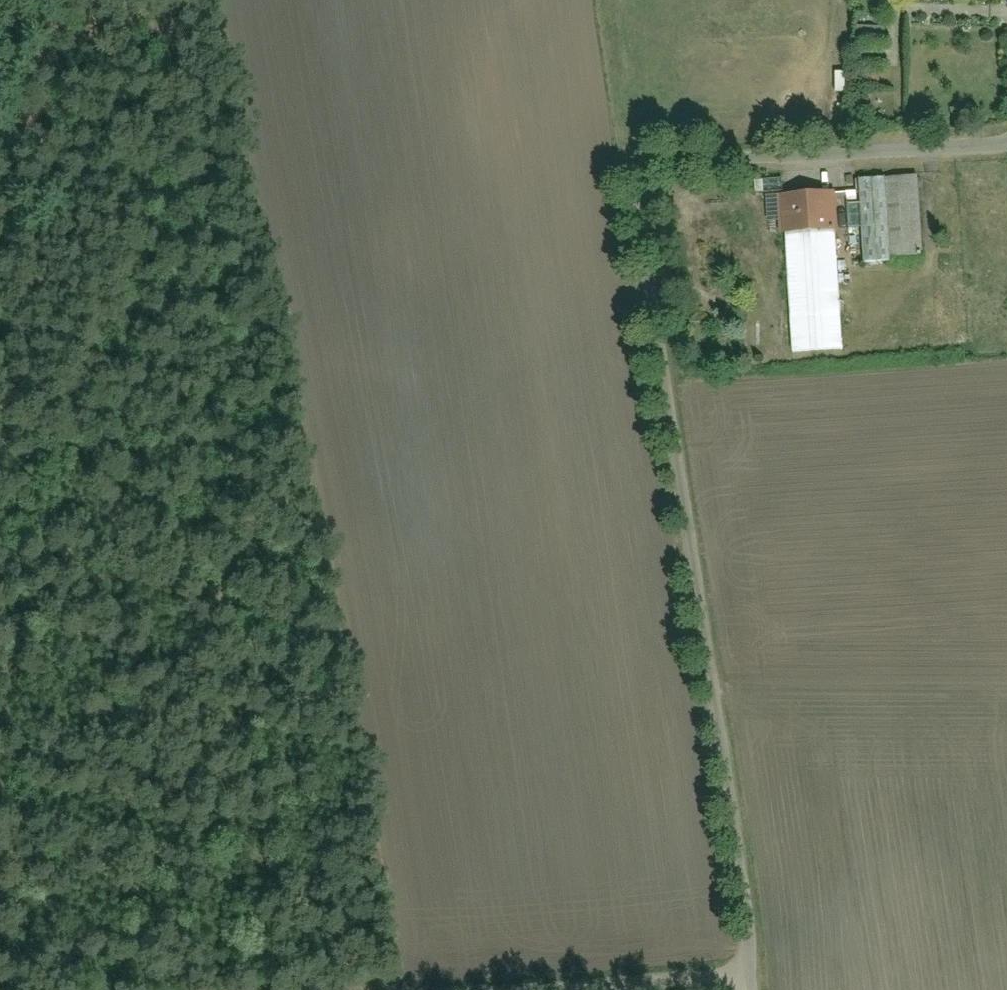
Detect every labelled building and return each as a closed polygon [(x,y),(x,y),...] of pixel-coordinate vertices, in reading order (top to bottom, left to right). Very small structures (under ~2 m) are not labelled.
[(860,183),(862,267),(916,266),(914,182),(860,183)] [(776,197),(777,235),(785,235),(789,357),(836,355),(831,195),(776,197)]
